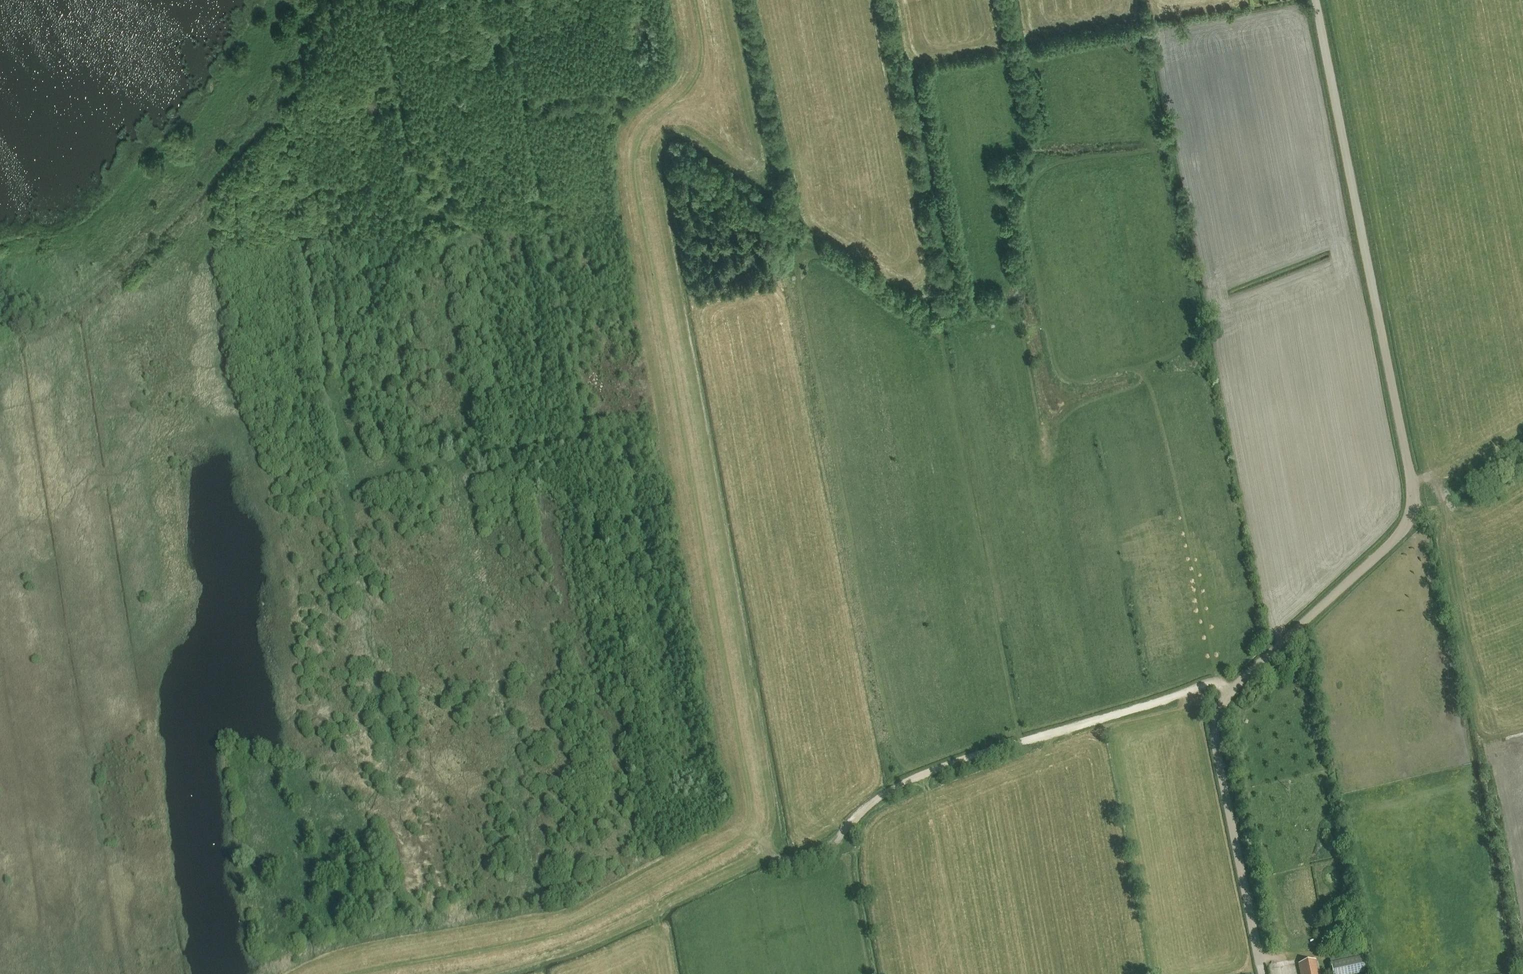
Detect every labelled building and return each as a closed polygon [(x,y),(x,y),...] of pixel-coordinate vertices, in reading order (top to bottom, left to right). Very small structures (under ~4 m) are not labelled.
[(1365,973),(1361,958),(1330,965),(1332,973),(1364,973),(1365,973)] [(1314,961),(1298,965),(1300,973),(1316,973),(1314,961)]
